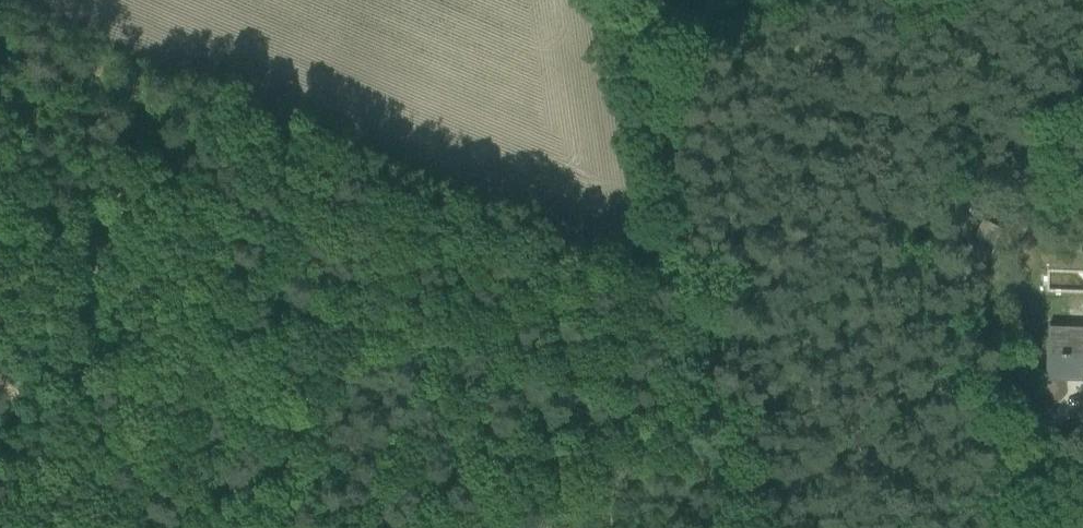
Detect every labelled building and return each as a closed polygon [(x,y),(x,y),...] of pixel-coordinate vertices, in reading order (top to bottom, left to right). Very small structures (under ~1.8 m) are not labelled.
[(972,255),(986,261),(1003,228),(989,221),(972,255)] [(1050,326),(1049,338),(1051,338),(1050,355),(1082,356),(1082,327),(1050,326)]
